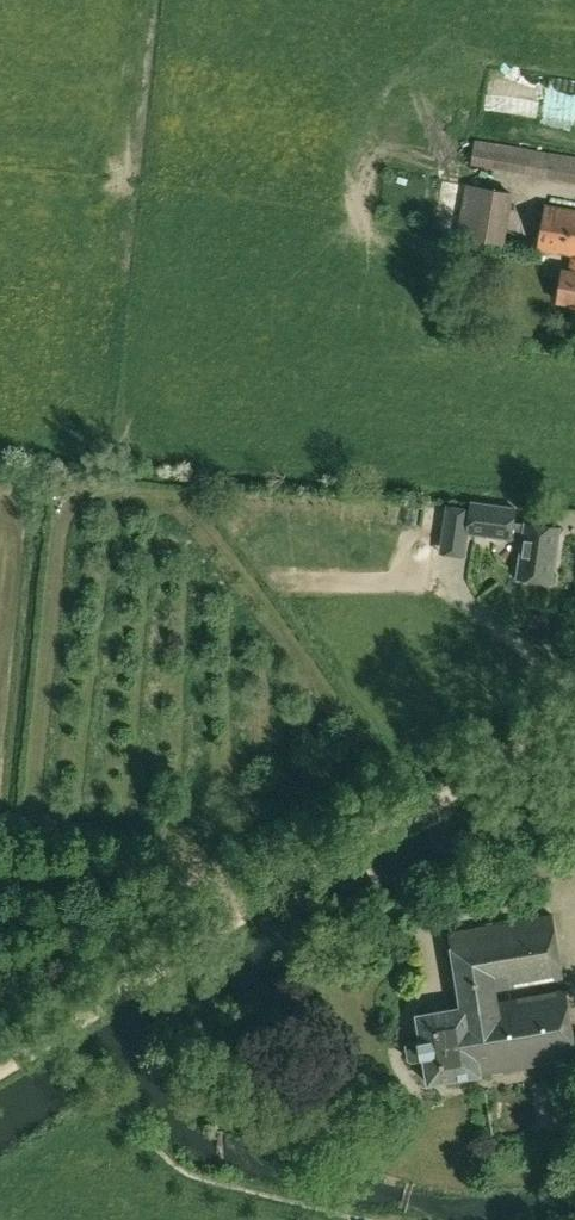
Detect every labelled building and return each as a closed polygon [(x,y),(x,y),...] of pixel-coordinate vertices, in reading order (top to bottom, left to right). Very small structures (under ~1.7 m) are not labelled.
[(532,106),(536,78),(484,72),(480,100),(532,106)] [(574,115),(574,80),(537,80),(537,115),(574,115)] [(514,192),(466,183),(457,235),(505,245),(514,192)] [(545,203),(538,250),(571,256),(569,271),(563,270),(557,300),(574,303),(574,208),(545,203)] [(510,539),(510,538),(522,539),(517,578),(553,583),(561,528),(524,523),(524,524),(513,523),(515,507),(471,501),(467,533),(510,539)] [(478,868),(463,874),(467,884),(482,878),(478,868)] [(459,996),(460,1007),(471,1005),(479,1004),(477,993),(557,979),(564,978),(553,915),(449,932),(460,996),(459,996)] [(471,1005),(483,1075),(574,1059),(574,1036),(567,988),(559,990),(479,1004),(471,1005)] [(471,1005),(460,1007),(417,1015),(421,1039),(409,1041),(407,1044),(409,1060),(414,1062),(425,1060),(429,1084),(483,1075),(471,1005)]
